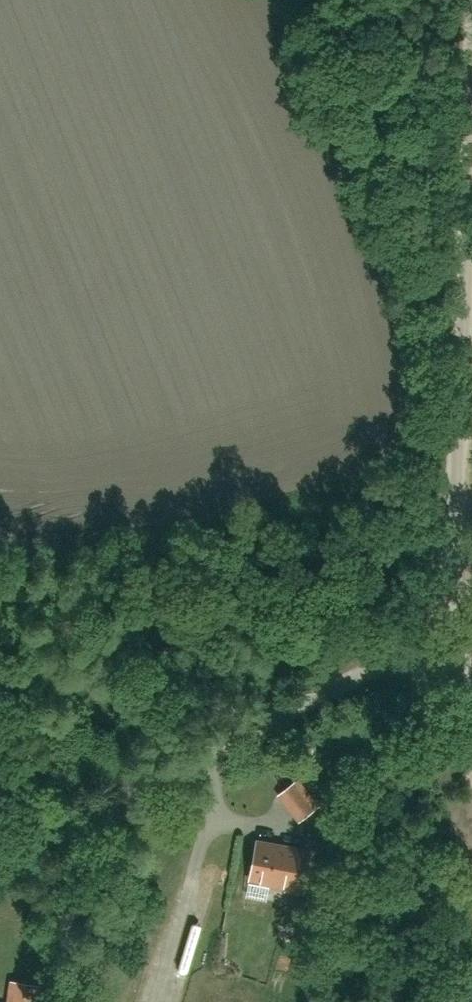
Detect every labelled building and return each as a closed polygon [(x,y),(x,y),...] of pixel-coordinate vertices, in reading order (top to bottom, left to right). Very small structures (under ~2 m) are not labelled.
[(278,795),(299,822),(319,807),(298,780),(278,795)] [(259,843),(252,879),(284,885),(286,889),(298,891),(303,888),(310,853),(289,849),(286,853),(278,851),(277,847),(259,843)] [(49,983),(8,977),(4,1001),(46,1001),(49,983)]
